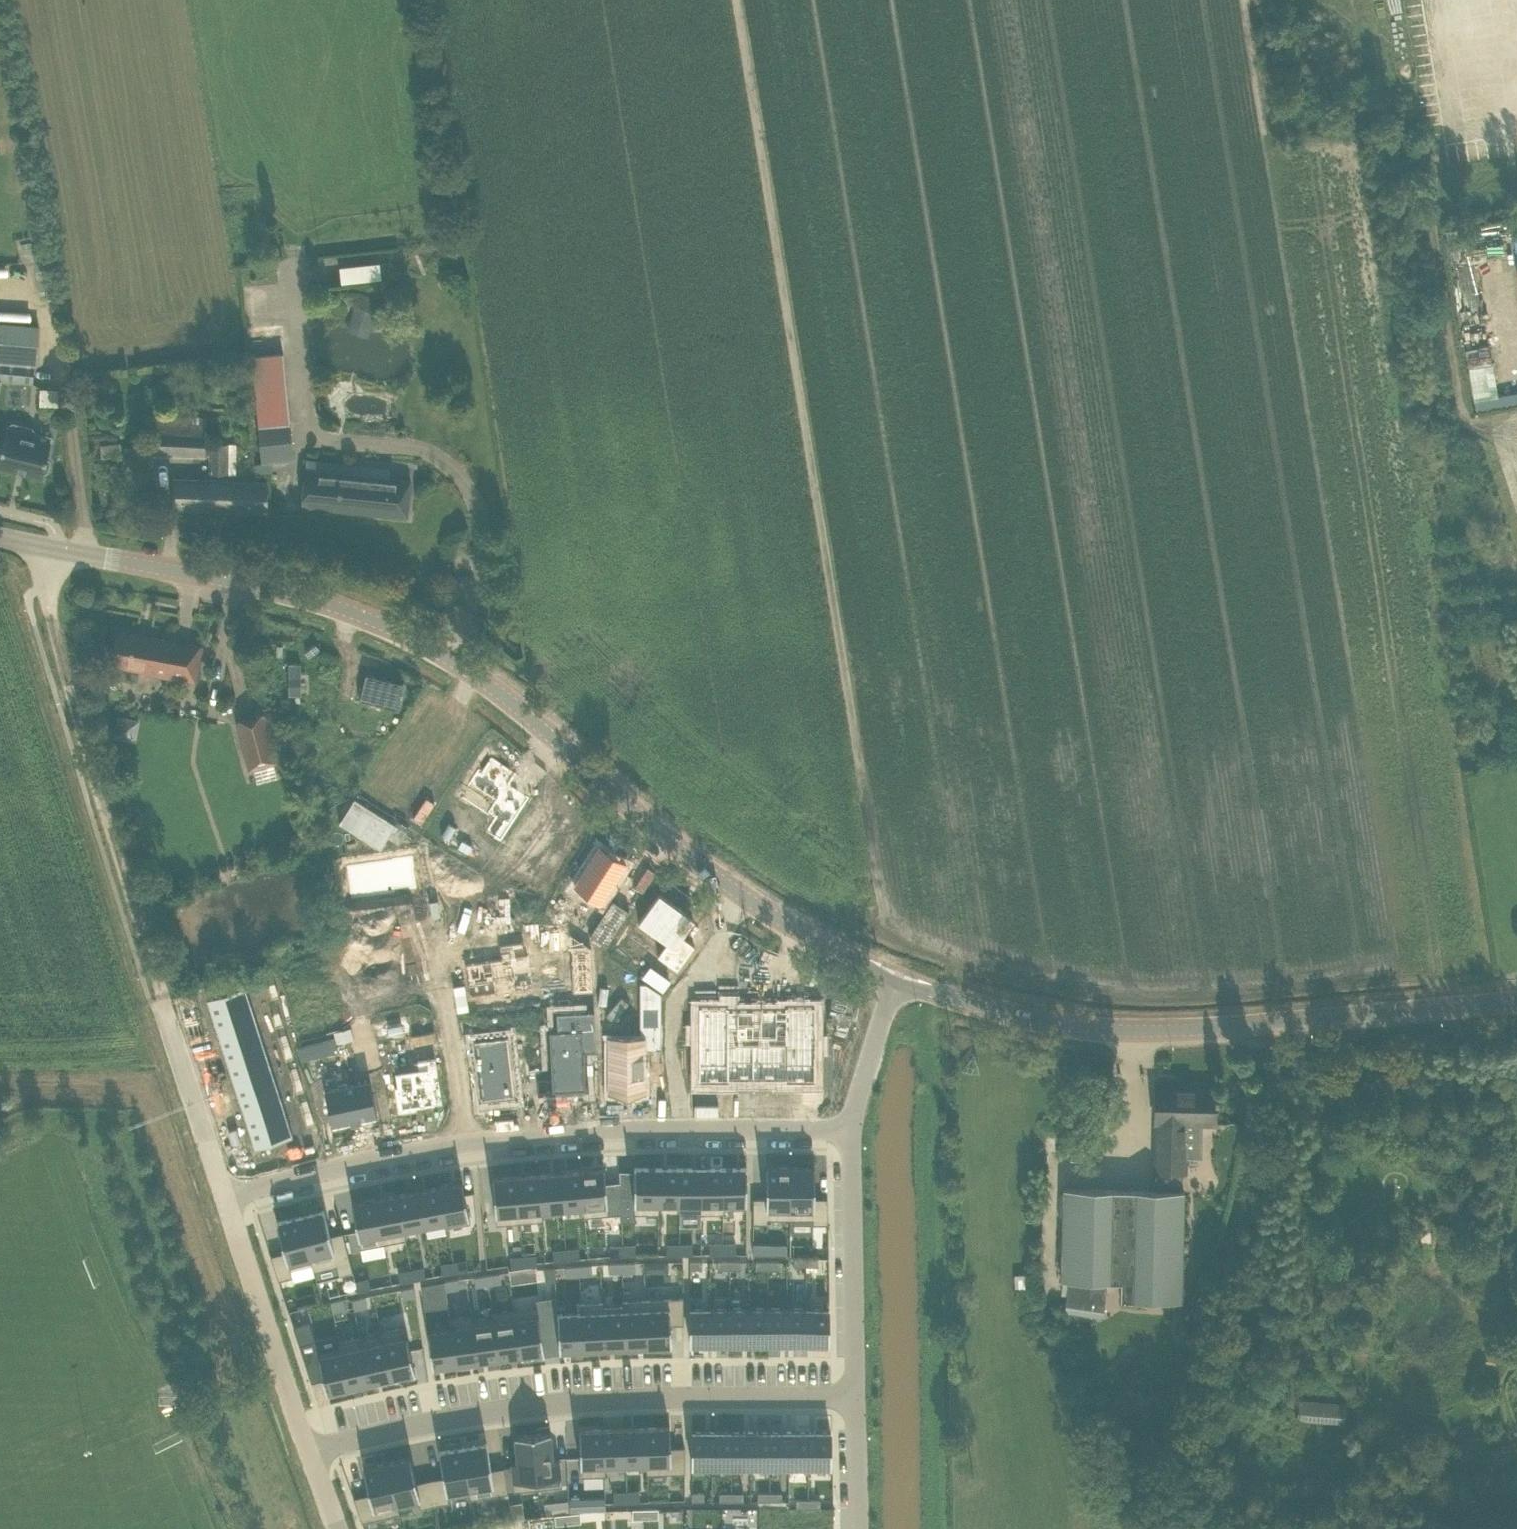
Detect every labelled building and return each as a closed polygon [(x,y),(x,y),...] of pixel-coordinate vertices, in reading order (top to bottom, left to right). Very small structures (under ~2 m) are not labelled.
[(382,278),(381,260),(340,262),(341,280),(382,278)] [(352,316),(368,322),(371,313),(356,307),(352,316)] [(39,325),(0,322),(0,387),(1,381),(33,384),(34,366),(36,367),(39,325)] [(252,356),(259,422),(257,422),(261,462),(293,459),(283,353),(252,356)] [(46,406),(58,406),(58,389),(46,389),(46,406)] [(205,455),(204,415),(149,413),(149,453),(205,455)] [(52,436),(35,432),(32,427),(12,423),(8,425),(6,431),(5,431),(2,446),(0,447),(0,467),(42,477),(43,473),(47,470),(49,466),(46,461),(52,436)] [(100,443),(102,456),(122,454),(120,440),(100,443)] [(209,472),(228,472),(228,442),(209,442),(209,472)] [(301,506),(407,517),(411,480),(305,470),(301,506)] [(173,508),(268,512),(269,479),(174,475),(173,508)] [(145,673),(196,682),(203,646),(116,630),(110,664),(146,671),(145,673)] [(314,642),(304,650),(308,657),(319,649),(314,642)] [(362,699),(400,701),(401,677),(363,675),(362,699)] [(278,763),(265,713),(236,721),(249,770),(278,763)] [(485,755),(466,784),(493,801),(485,813),(492,817),(483,832),(499,842),(509,826),(517,815),(528,799),(515,790),(515,789),(510,785),(517,774),(489,756),(488,757),(485,755)] [(517,815),(509,826),(518,832),(525,821),(517,815)] [(599,845),(574,884),(601,901),(626,863),(599,845)] [(414,858),(351,867),(356,898),(419,889),(414,858)] [(660,889),(639,919),(668,940),(659,952),(679,967),(695,945),(683,936),(697,916),(660,889)] [(612,899),(589,934),(606,945),(629,910),(612,899)] [(387,917),(360,922),(362,935),(390,931),(387,917)] [(591,948),(570,935),(573,993),(593,991),(591,948)] [(501,958),(465,963),(470,996),(496,992),(492,966),(512,963),(515,989),(533,986),(528,953),(525,953),(523,940),(498,944),(501,958)] [(366,997),(412,983),(404,957),(358,971),(366,997)] [(639,1038),(610,1038),(610,1090),(643,1090),(643,1048),(661,1048),(661,1031),(661,1005),(661,992),(646,982),(640,982),(639,1038)] [(275,983),(268,985),(272,997),(279,994),(275,983)] [(248,985),(210,997),(216,1014),(254,1002),(248,985)] [(391,1000),(352,1006),(355,1026),(394,1017),(391,1000)] [(254,1002),(216,1014),(221,1031),(259,1019),(254,1002)] [(684,1005),(661,1005),(661,1031),(684,1031),(684,1005)] [(729,1005),(698,1005),(698,1081),(733,1081),(733,1078),(784,1078),(784,1082),(815,1081),(815,1005),(784,1005),(784,1009),(729,1009),(729,1005)] [(551,1076),(538,1077),(539,1090),(552,1089),(552,1090),(586,1088),(583,1050),(596,1050),(594,1009),(556,1012),(557,1029),(549,1030),(551,1076)] [(281,1012),(273,1015),(276,1026),(284,1024),(281,1012)] [(410,1013),(371,1023),(374,1038),(413,1032),(410,1013)] [(259,1019),(221,1031),(223,1039),(226,1047),(264,1035),(259,1019)] [(369,1023),(349,1028),(358,1070),(378,1066),(369,1023)] [(511,1031),(478,1035),(484,1094),(517,1091),(511,1031)] [(286,1034),(279,1036),(282,1048),(290,1046),(286,1034)] [(264,1035),(226,1047),(231,1064),(269,1052),(264,1035)] [(290,1046),(282,1048),(286,1060),(293,1057),(290,1046)] [(269,1052),(231,1064),(236,1080),(274,1068),(269,1052)] [(399,1086),(396,1087),(400,1111),(418,1108),(418,1105),(441,1101),(433,1058),(416,1061),(417,1069),(397,1072),(399,1086)] [(297,1067),(290,1070),(293,1081),(301,1079),(297,1067)] [(1225,1067),(1207,1068),(1208,1104),(1226,1103),(1225,1067)] [(274,1068),(236,1080),(242,1097),(280,1085),(274,1068)] [(1189,1068),(1171,1069),(1172,1105),(1190,1105),(1189,1068)] [(1207,1068),(1189,1068),(1190,1105),(1208,1104),(1207,1068)] [(1171,1069),(1153,1070),(1154,1106),(1172,1105),(1171,1069)] [(1153,1070),(1134,1070),(1135,1106),(1154,1106),(1153,1070)] [(301,1079),(293,1081),(297,1093),(305,1090),(301,1079)] [(280,1085),(242,1097),(247,1113),(285,1101),(280,1085)] [(364,1089),(319,1100),(328,1135),(373,1123),(364,1089)] [(951,1094),(949,1102),(959,1105),(961,1096),(951,1094)] [(961,1096),(959,1105),(969,1107),(971,1098),(961,1096)] [(971,1098),(969,1107),(981,1109),(983,1101),(971,1098)] [(285,1101),(247,1113),(252,1130),(290,1118),(285,1101)] [(308,1101),(300,1103),(303,1115),(311,1113),(308,1101)] [(994,1103),(992,1112),(1004,1115),(1006,1106),(994,1103)] [(1006,1106),(1004,1115),(1016,1117),(1018,1108),(1006,1106)] [(1029,1111),(1027,1120),(1039,1122),(1041,1114),(1029,1111)] [(311,1113),(303,1115),(307,1127),(314,1124),(311,1113)] [(1041,1114),(1039,1122),(1051,1125),(1053,1116),(1041,1114)] [(290,1118),(252,1130),(258,1148),(296,1136),(290,1118)] [(1227,1120),(1215,1121),(1215,1130),(1227,1129),(1227,1120)] [(1237,1120),(1227,1120),(1227,1129),(1238,1129),(1237,1120)] [(1248,1120),(1237,1120),(1238,1129),(1248,1129),(1248,1120)] [(1191,1121),(1179,1122),(1179,1131),(1191,1130),(1191,1121)] [(1203,1121),(1191,1121),(1191,1130),(1204,1130),(1203,1121)] [(1167,1122),(1155,1123),(1155,1132),(1168,1131),(1167,1122)] [(1155,1123),(1143,1123),(1143,1132),(1155,1132),(1155,1123)] [(766,1197),(753,1197),(753,1223),(767,1223),(767,1218),(790,1218),(790,1165),(766,1166),(766,1197)] [(814,1165),(790,1165),(790,1218),(813,1218),(813,1223),(828,1223),(827,1197),(814,1197),(814,1165)] [(658,1166),(634,1166),(634,1212),(659,1212),(659,1203),(658,1203),(658,1166)] [(679,1166),(658,1166),(658,1203),(659,1203),(678,1203),(679,1203),(679,1166)] [(679,1203),(678,1203),(678,1212),(701,1212),(701,1166),(679,1166),(679,1203)] [(722,1166),(701,1166),(701,1212),(723,1212),(723,1208),(722,1208),(722,1166)] [(746,1166),(722,1166),(722,1208),(723,1208),(746,1208),(746,1166)] [(604,1167),(580,1169),(584,1206),(583,1206),(583,1216),(608,1213),(604,1167)] [(580,1169),(559,1171),(562,1208),(583,1206),(584,1206),(580,1169)] [(559,1171),(537,1173),(540,1210),(542,1210),(562,1208),(559,1171)] [(537,1173),(516,1175),(520,1221),(542,1219),(542,1210),(540,1210),(537,1173)] [(516,1175),(492,1177),(496,1223),(520,1221),(516,1175)] [(989,1177),(980,1177),(980,1187),(990,1187),(989,1177)] [(999,1177),(989,1177),(990,1187),(999,1187),(999,1177)] [(1009,1177),(999,1177),(999,1187),(1009,1186),(1009,1177)] [(462,1180),(439,1184),(446,1221),(445,1221),(445,1226),(470,1221),(462,1180)] [(439,1184),(417,1188),(424,1225),(445,1221),(446,1221),(439,1184)] [(417,1188),(396,1192),(403,1229),(404,1229),(424,1225),(417,1188)] [(396,1192),(375,1196),(384,1242),(406,1238),(404,1229),(403,1229),(396,1192)] [(375,1196),(352,1201),(360,1247),(384,1242),(375,1196)] [(1168,1205),(1160,1234),(1206,1246),(1208,1240),(1203,1239),(1209,1216),(1190,1211),(1184,1209),(1177,1207),(1171,1206),(1168,1205)] [(323,1208),(300,1214),(312,1261),(311,1261),(313,1270),(314,1270),(317,1280),(339,1274),(353,1270),(343,1231),(330,1234),(323,1208)] [(284,1251),(271,1254),(278,1279),(292,1276),(290,1266),(311,1261),(312,1261),(300,1214),(276,1220),(284,1251)] [(1160,1234),(1153,1262),(1194,1273),(1198,1259),(1202,1261),(1205,1252),(1206,1246),(1160,1234)] [(692,1240),(679,1241),(679,1251),(692,1250),(692,1240)] [(722,1240),(709,1240),(709,1250),(722,1250),(722,1240)] [(735,1240),(722,1240),(722,1250),(735,1250),(735,1240)] [(679,1241),(666,1241),(666,1251),(679,1251),(679,1241)] [(753,1243),(753,1254),(763,1254),(763,1243),(753,1243)] [(579,1244),(566,1245),(566,1255),(579,1254),(579,1244)] [(566,1245),(553,1247),(553,1256),(566,1255),(566,1245)] [(623,1245),(609,1245),(610,1255),(623,1255),(623,1245)] [(635,1245),(623,1245),(623,1255),(636,1255),(635,1245)] [(536,1251),(523,1252),(524,1262),(537,1261),(536,1251)] [(523,1252),(510,1254),(511,1263),(524,1262),(523,1252)] [(466,1256),(453,1258),(455,1268),(468,1266),(466,1256)] [(806,1257),(794,1257),(794,1265),(806,1265),(806,1257)] [(818,1257),(806,1257),(806,1265),(818,1265),(818,1257)] [(453,1258),(440,1260),(442,1270),(455,1268),(453,1258)] [(702,1260),(690,1260),(690,1269),(702,1269),(702,1260)] [(729,1260),(717,1260),(717,1269),(729,1269),(729,1260)] [(741,1260),(729,1260),(729,1269),(741,1269),(741,1260)] [(767,1260),(755,1260),(755,1268),(767,1268),(767,1260)] [(779,1260),(767,1260),(767,1268),(779,1268),(779,1260)] [(635,1261),(622,1262),(622,1272),(635,1271),(635,1261)] [(622,1262),(609,1262),(609,1272),(622,1272),(622,1262)] [(1153,1262),(1145,1290),(1191,1303),(1193,1297),(1195,1288),(1191,1287),(1194,1273),(1153,1262)] [(591,1263),(578,1265),(579,1275),(592,1274),(591,1263)] [(578,1265),(565,1266),(566,1276),(579,1275),(578,1265)] [(423,1267),(411,1269),(413,1279),(425,1277),(423,1267)] [(555,1267),(545,1267),(545,1281),(555,1280),(555,1267)] [(411,1269),(398,1272),(400,1282),(413,1279),(411,1269)] [(500,1272),(487,1274),(488,1284),(501,1282),(500,1272)] [(368,1274),(355,1277),(358,1287),(370,1284),(368,1274)] [(487,1274),(474,1276),(475,1286),(488,1284),(487,1274)] [(457,1278),(444,1280),(446,1290),(459,1288),(457,1278)] [(444,1280),(421,1284),(422,1296),(423,1296),(446,1293),(446,1290),(444,1280)] [(414,1286),(401,1288),(403,1298),(416,1295),(414,1286)] [(1145,1290),(1138,1319),(1179,1330),(1183,1316),(1187,1317),(1190,1308),(1191,1303),(1145,1290)] [(365,1296),(352,1299),(354,1309),(367,1305),(365,1296)] [(683,1297),(645,1299),(648,1345),(671,1344),(670,1323),(683,1323),(683,1297)] [(343,1298),(330,1301),(333,1310),(345,1307),(343,1298)] [(645,1299),(622,1300),(623,1305),(624,1305),(626,1347),(648,1345),(645,1299)] [(603,1301),(579,1302),(580,1312),(581,1312),(583,1349),(604,1348),(602,1306),(603,1306),(603,1301)] [(537,1305),(514,1308),(520,1354),(543,1351),(537,1305)] [(603,1306),(602,1306),(604,1348),(626,1347),(624,1305),(623,1305),(603,1306)] [(1001,1305),(992,1306),(992,1315),(1001,1315),(1001,1305)] [(992,1306),(982,1306),(982,1315),(992,1315),(992,1306)] [(709,1307),(689,1307),(689,1343),(709,1343),(709,1307)] [(728,1307),(709,1307),(709,1343),(728,1343),(728,1307)] [(747,1307),(728,1307),(728,1343),(747,1343),(747,1307)] [(767,1307),(747,1307),(747,1343),(767,1343),(767,1307)] [(786,1307),(767,1307),(767,1343),(786,1343),(786,1307)] [(805,1307),(786,1307),(786,1343),(805,1343),(805,1307)] [(828,1307),(805,1307),(805,1343),(828,1343),(828,1307)] [(514,1308),(491,1311),(492,1316),(493,1316),(499,1357),(520,1354),(514,1308)] [(580,1312),(557,1313),(559,1350),(583,1349),(581,1312),(580,1312)] [(471,1314),(449,1317),(450,1327),(451,1327),(456,1363),(477,1360),(471,1319),(472,1319),(471,1314)] [(472,1319),(471,1319),(477,1360),(499,1357),(493,1316),(492,1316),(472,1319)] [(309,1321),(293,1326),(301,1349),(302,1348),(316,1344),(309,1321)] [(405,1326),(380,1332),(381,1336),(382,1336),(392,1377),(415,1372),(405,1326)] [(450,1327),(427,1330),(432,1367),(456,1363),(451,1327),(450,1327)] [(992,1329),(982,1329),(983,1339),(992,1338),(992,1329)] [(1002,1329),(992,1329),(992,1338),(1002,1338),(1002,1329)] [(361,1336),(338,1341),(339,1346),(340,1345),(349,1386),(370,1382),(361,1341),(362,1340),(361,1336)] [(362,1340),(361,1341),(370,1382),(392,1377),(382,1336),(381,1336),(362,1340)] [(339,1346),(317,1351),(326,1392),(349,1386),(340,1345),(339,1346)] [(1345,1424),(1346,1403),(1299,1399),(1297,1420),(1345,1424)] [(1133,1412),(1127,1420),(1135,1426),(1141,1418),(1133,1412)] [(646,1426),(624,1427),(625,1464),(646,1464),(647,1464),(646,1426)] [(669,1426),(646,1426),(647,1464),(646,1464),(646,1473),(684,1472),(685,1446),(670,1446),(669,1426)] [(624,1427),(602,1428),(604,1465),(605,1465),(625,1464),(624,1427)] [(602,1428),(579,1429),(580,1475),(605,1475),(605,1465),(604,1465),(602,1428)] [(550,1431),(532,1433),(538,1488),(562,1485),(559,1457),(553,1457),(550,1431)] [(711,1431),(691,1431),(691,1467),(711,1467),(711,1431)] [(730,1431),(711,1431),(711,1467),(730,1467),(730,1431)] [(749,1431),(730,1431),(730,1467),(750,1467),(749,1431)] [(769,1431),(749,1431),(750,1467),(769,1467),(769,1431)] [(788,1431),(769,1431),(769,1467),(788,1467),(788,1431)] [(807,1431),(788,1431),(788,1467),(807,1467),(807,1431)] [(830,1431),(807,1431),(807,1467),(830,1467),(830,1431)] [(517,1461),(511,1461),(514,1490),(538,1488),(532,1433),(514,1434),(517,1461)] [(486,1442),(463,1446),(470,1493),(469,1493),(470,1498),(508,1492),(504,1466),(491,1468),(486,1442)] [(443,1476),(429,1478),(435,1504),(449,1501),(448,1497),(469,1493),(470,1493),(463,1446),(439,1450),(443,1476)] [(1133,1455),(1130,1460),(1135,1464),(1138,1459),(1133,1455)] [(410,1456),(386,1461),(397,1508),(398,1507),(420,1502),(421,1507),(435,1504),(429,1478),(416,1482),(410,1456)] [(994,1457),(985,1458),(985,1467),(994,1467),(994,1457)] [(1130,1460),(1127,1464),(1132,1468),(1135,1464),(1130,1460)] [(369,1493),(353,1497),(362,1521),(400,1512),(398,1507),(397,1508),(386,1461),(363,1467),(369,1493)] [(1091,1469),(1085,1477),(1093,1483),(1099,1475),(1091,1469)] [(626,1491),(613,1492),(613,1502),(627,1501),(626,1491)] [(639,1491),(626,1491),(627,1501),(640,1501),(639,1491)] [(704,1492),(692,1492),(692,1500),(704,1500),(704,1492)] [(731,1492),(719,1492),(719,1500),(731,1500),(731,1492)] [(743,1492),(731,1492),(731,1500),(743,1500),(743,1492)] [(769,1492),(757,1492),(757,1500),(769,1500),(769,1492)] [(782,1492),(769,1492),(769,1500),(781,1500),(782,1492)] [(605,1496),(583,1497),(583,1509),(605,1508),(605,1496)] [(808,1498),(796,1498),(796,1507),(808,1507),(808,1498)] [(820,1498),(808,1498),(808,1507),(820,1507),(820,1498)] [(645,1507),(632,1508),(632,1518),(645,1517),(645,1507)] [(658,1507),(645,1507),(645,1517),(658,1517),(658,1507)] [(807,1508),(775,1508),(775,1522),(807,1522),(807,1508)] [(580,1511),(567,1512),(568,1522),(581,1521),(580,1511)] [(567,1512),(554,1513),(555,1523),(568,1522),(567,1512)]
